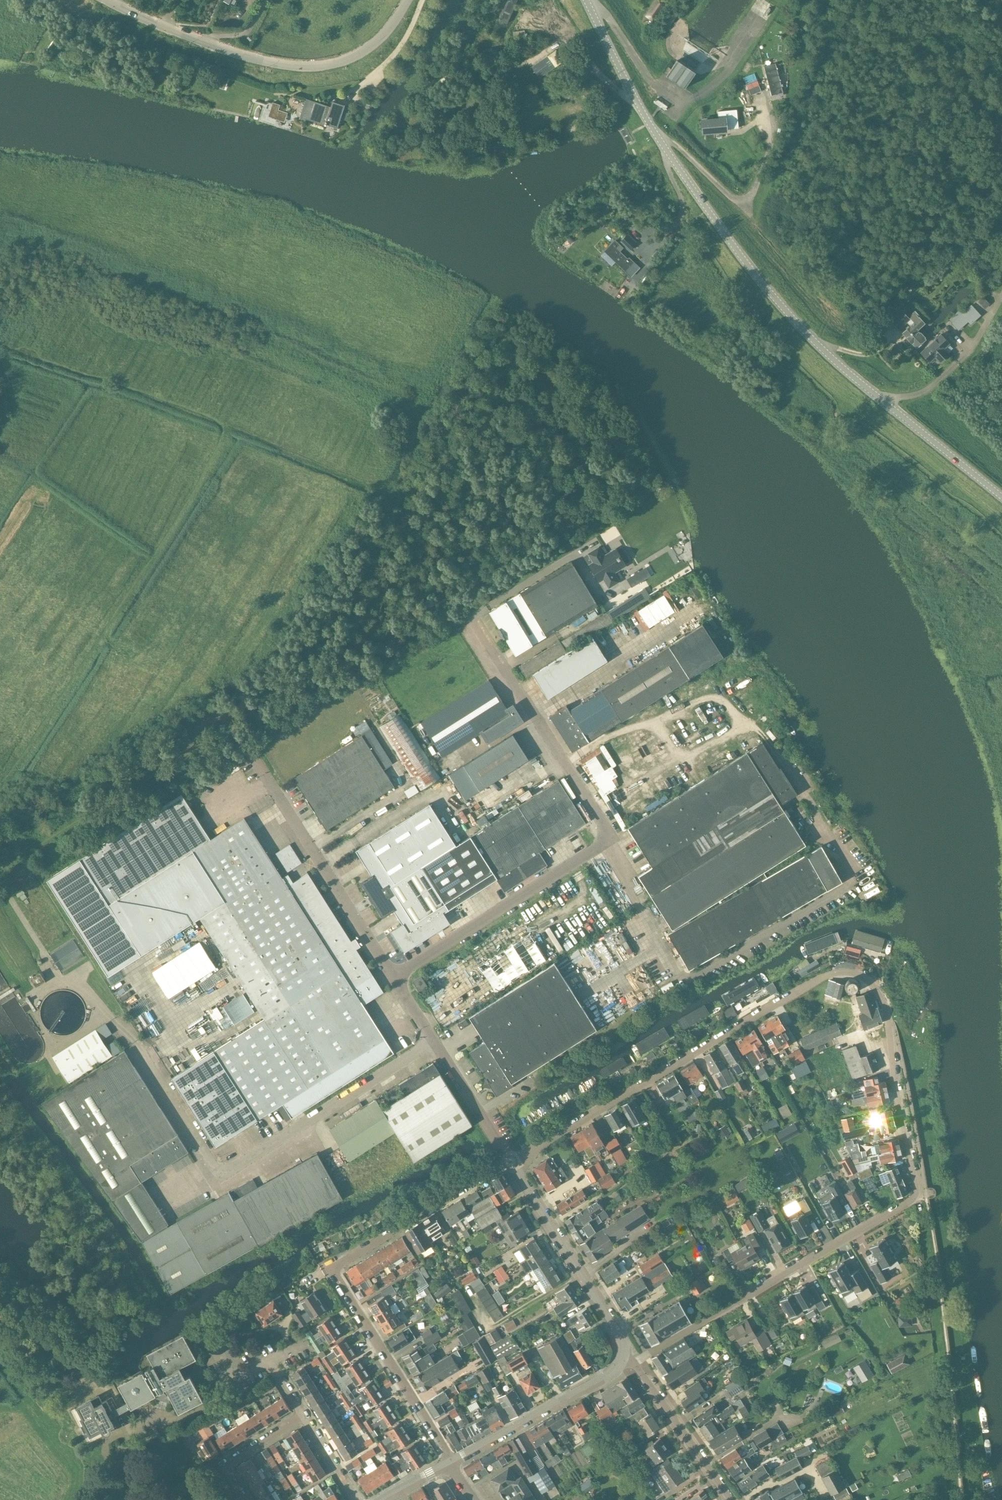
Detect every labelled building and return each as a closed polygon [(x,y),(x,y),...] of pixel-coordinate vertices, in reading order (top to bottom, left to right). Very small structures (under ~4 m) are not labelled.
[(500,19),(510,24),(522,0),(509,0),(500,19)] [(666,2),(663,0),(657,0),(646,16),(653,21),(666,2)] [(670,25),(678,14),(672,10),(664,21),(670,25)] [(667,76),(685,88),(695,73),(677,60),(667,76)] [(783,95),(776,62),(764,65),(771,97),(783,95)] [(226,86),(229,78),(217,74),(214,82),(226,86)] [(757,80),(746,84),(747,89),(759,85),(757,80)] [(330,107),(306,99),(300,118),(326,126),(326,125),(338,128),(345,105),(332,101),(330,107)] [(279,110),(280,105),(273,102),(268,117),(276,119),(279,110)] [(704,133),(727,131),(739,130),(739,122),(745,122),(744,117),(732,118),(732,119),(725,120),(725,119),(702,121),(704,133)] [(626,273),(631,276),(638,268),(634,264),(626,273)] [(986,310),(988,300),(979,298),(976,308),(986,310)] [(970,325),(981,315),(969,302),(950,319),(953,322),(951,323),(958,331),(968,322),(970,325)] [(907,322),(910,326),(903,333),(917,348),(925,339),(917,330),(924,323),(919,318),(920,317),(915,312),(910,317),(911,318),(909,319),(901,310),(890,320),(899,330),(907,322)] [(941,334),(922,353),(930,362),(935,357),(941,362),(949,354),(944,349),(950,343),(941,334)] [(590,564),(600,580),(604,578),(609,587),(619,581),(614,572),(626,565),(616,548),(604,556),(598,547),(589,553),(594,562),(590,564)] [(533,644),(547,636),(598,605),(572,561),(489,611),(516,654),(533,644)] [(650,576),(646,568),(627,579),(632,587),(650,576)] [(604,614),(610,624),(651,598),(645,588),(604,614)] [(604,614),(561,642),(560,640),(519,666),(526,677),(567,651),(610,624),(604,614)] [(576,749),(690,677),(723,656),(702,623),(669,645),(601,688),(602,690),(570,710),(566,704),(558,710),(560,712),(554,716),(576,749)] [(592,636),(533,674),(548,697),(608,660),(592,636)] [(443,757),(510,713),(489,680),(421,723),(443,757)] [(380,727),(389,741),(420,790),(441,777),(400,713),(380,727)] [(395,786),(384,769),(393,763),(371,727),(360,733),(362,735),(294,778),(327,829),(395,786)] [(513,734),(464,765),(457,769),(462,777),(469,773),(480,790),(529,759),(513,734)] [(763,742),(628,828),(652,866),(638,875),(651,895),(672,929),(746,882),(749,887),(668,934),(689,970),(842,881),(822,845),(767,877),(763,871),(806,844),(784,810),(785,810),(781,804),(798,793),(781,767),(779,768),(763,742)] [(590,780),(616,765),(604,744),(578,759),(590,780)] [(559,780),(518,806),(545,849),(586,823),(559,780)] [(216,1146),(278,1106),(287,1120),(292,1117),(394,1052),(363,1004),(384,991),(308,873),(294,882),(288,874),(283,877),(246,818),(212,840),(182,793),(80,859),(47,880),(108,976),(141,955),(201,917),(266,1019),(173,1079),(216,1146)] [(456,845),(430,803),(390,829),(356,850),(372,875),(362,881),(383,915),(394,909),(387,897),(393,893),(389,888),(403,880),(416,871),(422,867),(457,845),(456,845)] [(539,853),(545,849),(518,806),(470,836),(497,879),(505,891),(546,864),(539,853)] [(497,879),(470,836),(456,845),(457,845),(422,867),(449,910),(497,879)] [(428,920),(423,924),(430,935),(449,922),(444,913),(449,910),(422,867),(416,871),(403,880),(428,920)] [(404,925),(393,931),(406,950),(430,935),(423,924),(428,920),(403,880),(389,888),(393,893),(387,897),(394,909),(404,925)] [(641,902),(649,897),(645,891),(637,896),(641,902)] [(885,938),(852,930),(849,942),(882,950),(885,938)] [(835,934),(804,945),(808,956),(839,945),(835,934)] [(166,998),(217,969),(201,941),(151,970),(166,998)] [(800,971),(803,976),(820,966),(818,960),(814,962),(799,970),(800,971)] [(485,1084),(491,1085),(497,1095),(517,1082),(515,1080),(596,1029),(554,963),(469,1016),(485,1041),(469,1051),(486,1077),(485,1084)] [(46,981),(40,972),(31,978),(36,987),(46,981)] [(420,991),(428,986),(421,975),(413,980),(420,991)] [(754,976),(722,994),(729,1006),(761,988),(754,976)] [(845,984),(845,986),(846,988),(846,990),(848,991),(849,992),(851,993),(853,993),(855,992),(857,991),(858,990),(859,988),(860,985),(859,983),(858,981),(856,979),(854,979),(852,978),(849,979),(848,980),(846,982),(845,984)] [(828,987),(826,994),(841,998),(845,984),(829,980),(828,987)] [(862,1013),(877,1007),(872,991),(856,997),(862,1013)] [(222,1006),(233,1024),(254,1010),(242,993),(222,1006)] [(705,1006),(674,1023),(680,1034),(711,1016),(705,1006)] [(216,1007),(209,1011),(213,1020),(221,1017),(216,1007)] [(877,1007),(862,1013),(859,1014),(864,1029),(883,1022),(877,1007)] [(790,1043),(782,1029),(784,1028),(777,1015),(768,1021),(783,1047),(790,1043)] [(466,1019),(458,1024),(461,1030),(469,1025),(466,1019)] [(783,1047),(768,1021),(758,1026),(766,1039),(767,1038),(770,1043),(769,1044),(774,1053),(783,1047)] [(800,1039),(805,1051),(842,1034),(836,1022),(800,1039)] [(756,1028),(745,1035),(761,1062),(767,1058),(765,1054),(768,1053),(761,1042),(763,1041),(756,1028)] [(69,1082),(111,1055),(95,1030),(53,1057),(69,1082)] [(664,1034),(636,1049),(640,1056),(668,1041),(664,1034)] [(745,1035),(736,1040),(743,1053),(745,1052),(753,1066),(761,1062),(745,1035)] [(738,1074),(748,1068),(742,1059),(742,1057),(731,1040),(720,1047),(730,1064),(732,1063),(738,1074)] [(856,1045),(842,1050),(853,1079),(867,1074),(860,1057),(856,1045)] [(788,1054),(787,1055),(793,1065),(805,1059),(799,1048),(794,1051),(788,1054)] [(715,1049),(704,1056),(714,1073),(714,1074),(719,1072),(727,1086),(730,1084),(731,1086),(735,1084),(735,1083),(731,1076),(715,1049)] [(168,1227),(167,1225),(169,1224),(142,1182),(189,1152),(124,1051),(42,1103),(100,1183),(100,1184),(113,1201),(112,1201),(142,1241),(171,1293),(206,1273),(342,1198),(318,1154),(258,1187),(253,1179),(177,1221),(168,1227)] [(880,1069),(873,1052),(860,1057),(867,1074),(880,1069)] [(626,1056),(598,1071),(602,1079),(630,1064),(626,1056)] [(679,1069),(688,1082),(689,1084),(703,1075),(693,1060),(679,1069)] [(811,1071),(806,1060),(791,1068),(796,1079),(811,1071)] [(414,1161),(472,1124),(433,1063),(399,1084),(406,1095),(382,1110),(414,1161)] [(761,1080),(769,1076),(763,1066),(756,1069),(761,1080)] [(674,1075),(657,1085),(665,1099),(672,1094),(676,1101),(686,1096),(684,1092),(674,1075)] [(853,1093),(852,1094),(853,1098),(887,1091),(885,1081),(879,1082),(877,1076),(864,1079),(865,1085),(865,1086),(866,1091),(853,1093)] [(742,1079),(735,1083),(735,1084),(739,1091),(747,1087),(742,1079)] [(393,1101),(404,1094),(398,1086),(388,1092),(393,1101)] [(685,1091),(684,1091),(691,1104),(692,1104),(698,1100),(691,1088),(685,1091)] [(869,1104),(875,1103),(875,1104),(890,1101),(887,1091),(853,1098),(852,1098),(853,1105),(868,1102),(869,1104)] [(633,1124),(645,1117),(633,1098),(622,1105),(633,1124)] [(350,1160),(395,1131),(376,1101),(330,1130),(350,1160)] [(782,1115),(790,1112),(787,1104),(779,1107),(782,1115)] [(866,1120),(860,1121),(861,1127),(894,1119),(891,1109),(880,1112),(879,1108),(871,1110),(872,1114),(870,1114),(871,1118),(866,1120)] [(614,1130),(625,1123),(616,1109),(605,1115),(614,1130)] [(764,1130),(779,1125),(776,1117),(761,1122),(764,1130)] [(843,1131),(855,1128),(852,1117),(841,1119),(843,1131)] [(894,1119),(861,1127),(855,1128),(843,1131),(840,1132),(843,1138),(869,1132),(868,1131),(881,1128),(882,1132),(896,1129),(894,1119)] [(605,1146),(600,1138),(592,1123),(581,1129),(595,1154),(596,1156),(601,1153),(599,1149),(605,1146)] [(795,1124),(788,1128),(777,1134),(781,1141),(792,1135),(799,1132),(795,1124)] [(573,1134),(572,1135),(571,1136),(578,1150),(583,1147),(589,1157),(595,1154),(581,1129),(581,1130),(576,1133),(575,1133),(573,1134)] [(621,1147),(615,1137),(605,1143),(611,1153),(621,1147)] [(869,1155),(900,1148),(898,1138),(884,1141),(884,1142),(874,1144),(876,1154),(869,1155)] [(857,1143),(846,1145),(851,1157),(852,1157),(852,1159),(857,1158),(862,1157),(861,1151),(858,1152),(857,1143)] [(902,1158),(900,1148),(869,1155),(870,1161),(880,1159),(880,1163),(888,1161),(902,1158)] [(781,1150),(774,1154),(785,1173),(792,1169),(781,1150)] [(548,1191),(563,1182),(568,1179),(561,1166),(559,1168),(551,1156),(533,1168),(548,1191)] [(849,1157),(841,1161),(849,1175),(857,1171),(849,1157)] [(593,1164),(584,1170),(592,1182),(600,1176),(593,1164)] [(574,1175),(582,1171),(578,1165),(571,1170),(574,1175)] [(897,1197),(908,1193),(897,1167),(886,1171),(897,1197)] [(858,1173),(861,1180),(873,1174),(869,1168),(858,1173)] [(491,1186),(482,1192),(486,1198),(490,1195),(510,1184),(503,1172),(488,1181),(491,1186)] [(617,1182),(609,1172),(598,1180),(605,1190),(617,1182)] [(640,1172),(628,1180),(630,1184),(642,1176),(640,1172)] [(862,1179),(869,1192),(877,1188),(870,1176),(862,1179)] [(735,1184),(739,1191),(752,1184),(748,1177),(735,1184)] [(853,1208),(864,1202),(852,1180),(848,1182),(852,1189),(845,1193),(853,1208)] [(575,1181),(569,1185),(559,1191),(562,1197),(579,1187),(575,1181)] [(841,1215),(845,1213),(837,1199),(843,1195),(835,1181),(828,1185),(832,1191),(819,1198),(825,1208),(823,1209),(827,1216),(829,1215),(832,1220),(835,1218),(837,1218),(841,1216),(841,1215)] [(490,1195),(496,1204),(515,1193),(510,1184),(490,1195)] [(588,1199),(584,1194),(582,1189),(556,1204),(562,1214),(588,1199)] [(471,1194),(477,1203),(483,1199),(477,1190),(471,1194)] [(729,1196),(732,1201),(738,1198),(736,1193),(729,1196)] [(468,1221),(475,1217),(472,1211),(470,1207),(477,1203),(471,1194),(461,1200),(461,1199),(452,1205),(466,1228),(471,1226),(468,1221)] [(490,1195),(486,1198),(483,1199),(477,1203),(470,1207),(472,1211),(482,1228),(502,1215),(496,1204),(490,1195)] [(796,1200),(783,1207),(794,1226),(792,1227),(796,1234),(798,1233),(801,1238),(806,1235),(808,1235),(812,1233),(812,1231),(814,1230),(806,1216),(812,1213),(804,1199),(797,1203),(796,1200)] [(572,1231),(573,1231),(581,1226),(589,1220),(604,1210),(599,1200),(566,1221),(572,1231)] [(631,1210),(640,1224),(649,1218),(640,1204),(631,1210)] [(451,1224),(455,1222),(466,1238),(470,1236),(466,1229),(466,1228),(452,1205),(443,1211),(451,1224)] [(780,1225),(779,1225),(774,1215),(766,1219),(760,1209),(748,1215),(758,1232),(765,1229),(766,1232),(777,1251),(790,1244),(780,1225)] [(590,1221),(589,1220),(581,1226),(573,1231),(580,1242),(588,1237),(596,1231),(593,1227),(608,1216),(604,1210),(590,1221)] [(495,1220),(503,1233),(525,1221),(519,1211),(511,1216),(508,1212),(495,1220)] [(435,1213),(420,1222),(426,1231),(431,1240),(446,1231),(440,1222),(435,1213)] [(604,1228),(581,1244),(592,1261),(602,1255),(600,1251),(614,1242),(629,1232),(622,1221),(627,1217),(625,1215),(620,1218),(604,1228)] [(747,1231),(753,1227),(748,1219),(742,1222),(747,1231)] [(531,1231),(525,1221),(503,1233),(511,1247),(524,1239),(522,1236),(531,1231)] [(418,1252),(427,1246),(432,1243),(427,1236),(419,1223),(405,1232),(418,1252)] [(454,1246),(459,1243),(452,1232),(447,1235),(454,1246)] [(747,1245),(741,1247),(751,1265),(758,1262),(757,1260),(761,1258),(757,1252),(762,1249),(753,1233),(743,1239),(747,1245)] [(402,1236),(392,1242),(401,1256),(406,1254),(408,1257),(413,1254),(411,1250),(402,1236)] [(878,1260),(871,1264),(882,1283),(893,1276),(889,1270),(900,1263),(897,1259),(898,1259),(894,1252),(895,1251),(896,1250),(892,1244),(891,1243),(889,1244),(885,1237),(870,1247),(878,1260)] [(521,1247),(527,1257),(542,1248),(535,1238),(521,1247)] [(392,1242),(383,1248),(392,1262),(393,1262),(401,1256),(392,1242)] [(728,1247),(722,1250),(729,1261),(735,1258),(741,1269),(744,1267),(745,1269),(751,1265),(741,1247),(731,1253),(728,1247)] [(383,1248),(374,1253),(383,1268),(388,1265),(390,1268),(394,1265),(383,1248)] [(527,1257),(534,1268),(548,1259),(542,1248),(527,1257)] [(374,1253),(366,1259),(374,1273),(376,1276),(381,1273),(379,1270),(383,1268),(374,1253)] [(652,1270),(664,1262),(658,1253),(639,1265),(645,1275),(652,1270)] [(366,1259),(356,1265),(369,1286),(373,1284),(369,1277),(374,1273),(366,1259)] [(534,1268),(541,1278),(555,1269),(548,1259),(534,1268)] [(412,1260),(406,1263),(410,1270),(415,1266),(412,1260)] [(624,1260),(619,1263),(617,1260),(600,1271),(607,1282),(620,1273),(621,1275),(628,1270),(624,1264),(626,1263),(624,1260)] [(621,1308),(625,1305),(628,1310),(639,1302),(636,1298),(650,1289),(673,1276),(664,1262),(652,1270),(645,1275),(642,1277),(612,1294),(621,1308)] [(829,1271),(833,1278),(832,1279),(831,1281),(834,1286),(836,1286),(838,1285),(844,1297),(856,1290),(862,1301),(873,1294),(859,1270),(852,1274),(844,1262),(829,1271)] [(406,1263),(400,1267),(404,1273),(410,1270),(406,1263)] [(369,1286),(356,1265),(347,1270),(356,1284),(359,1283),(359,1282),(364,1290),(369,1286)] [(494,1271),(497,1276),(505,1271),(502,1265),(494,1271)] [(419,1268),(413,1271),(416,1277),(422,1273),(419,1268)] [(561,1280),(555,1269),(541,1278),(547,1289),(561,1280)] [(393,1271),(388,1275),(391,1281),(397,1277),(393,1271)] [(464,1287),(470,1283),(478,1278),(473,1271),(459,1280),(464,1287)] [(500,1283),(509,1277),(505,1271),(497,1276),(496,1277),(500,1283)] [(388,1275),(382,1278),(386,1284),(391,1281),(388,1275)] [(470,1283),(473,1288),(482,1282),(479,1277),(478,1278),(470,1283)] [(482,1282),(473,1288),(476,1292),(485,1287),(482,1282)] [(369,1286),(373,1292),(378,1288),(375,1283),(373,1284),(369,1286)] [(434,1293),(438,1298),(451,1289),(447,1283),(434,1293)] [(562,1302),(576,1292),(569,1283),(555,1292),(560,1299),(558,1301),(560,1303),(562,1302)] [(384,1289),(366,1300),(369,1305),(375,1314),(393,1303),(389,1297),(395,1293),(390,1285),(384,1289)] [(798,1290),(793,1293),(806,1314),(818,1307),(821,1311),(827,1307),(818,1292),(812,1295),(806,1285),(804,1286),(803,1286),(799,1288),(798,1290)] [(369,1286),(364,1290),(367,1295),(373,1292),(369,1286)] [(476,1292),(479,1297),(489,1292),(485,1287),(476,1292)] [(451,1293),(456,1302),(464,1297),(459,1289),(451,1293)] [(308,1310),(303,1313),(307,1321),(325,1309),(314,1291),(301,1300),(308,1310)] [(489,1292),(479,1297),(483,1302),(492,1297),(489,1292)] [(560,1303),(560,1304),(554,1308),(560,1317),(582,1302),(576,1292),(562,1302),(560,1303)] [(794,1322),(806,1314),(793,1293),(789,1296),(787,1296),(783,1298),(783,1299),(781,1300),(784,1306),(782,1307),(787,1313),(788,1312),(794,1322)] [(274,1299),(256,1311),(264,1323),(282,1312),(282,1313),(289,1308),(288,1306),(290,1305),(285,1297),(282,1298),(280,1295),(274,1299)] [(433,1296),(426,1300),(432,1308),(438,1304),(433,1296)] [(463,1315),(467,1313),(471,1311),(464,1297),(456,1302),(463,1315)] [(483,1302),(486,1307),(495,1301),(492,1297),(483,1302)] [(495,1301),(486,1307),(488,1312),(498,1306),(495,1301)] [(639,1324),(651,1345),(691,1322),(679,1301),(639,1324)] [(393,1303),(375,1314),(380,1323),(395,1313),(400,1310),(395,1302),(393,1303)] [(488,1312),(492,1317),(501,1311),(498,1306),(488,1312)] [(587,1308),(567,1320),(570,1325),(575,1322),(579,1329),(585,1325),(586,1327),(596,1322),(587,1308)] [(292,1314),(300,1328),(307,1323),(298,1309),(292,1314)] [(492,1317),(495,1322),(504,1316),(501,1311),(492,1317)] [(388,1336),(406,1325),(403,1321),(400,1323),(395,1313),(380,1323),(388,1336)] [(458,1318),(462,1325),(471,1320),(467,1313),(463,1315),(458,1318)] [(898,1316),(899,1327),(906,1326),(905,1315),(898,1316)] [(318,1325),(324,1334),(336,1326),(330,1317),(318,1325)] [(462,1325),(465,1331),(474,1326),(471,1320),(462,1325)] [(737,1336),(741,1343),(752,1337),(759,1350),(770,1344),(762,1329),(755,1334),(747,1320),(727,1331),(731,1339),(737,1336)] [(773,1325),(767,1329),(772,1338),(778,1334),(773,1325)] [(342,1335),(336,1326),(324,1334),(330,1343),(342,1335)] [(465,1331),(464,1332),(470,1343),(471,1342),(480,1337),(474,1326),(465,1331)] [(402,1331),(389,1339),(396,1351),(409,1342),(416,1338),(409,1327),(402,1331)] [(496,1327),(484,1335),(490,1345),(502,1338),(496,1327)] [(305,1333),(311,1342),(324,1334),(321,1330),(314,1334),(311,1329),(305,1333)] [(563,1334),(568,1342),(576,1338),(571,1329),(563,1334)] [(428,1346),(442,1337),(438,1330),(424,1339),(428,1346)] [(841,1341),(838,1332),(821,1340),(825,1348),(841,1341)] [(196,1357),(183,1333),(149,1351),(155,1362),(120,1381),(130,1400),(133,1405),(166,1388),(179,1411),(203,1398),(190,1373),(185,1376),(180,1365),(196,1357)] [(491,1346),(498,1359),(520,1346),(512,1333),(491,1346)] [(324,1349),(320,1344),(327,1339),(324,1334),(311,1342),(318,1353),(324,1349)] [(582,1376),(576,1364),(578,1363),(562,1334),(538,1347),(550,1370),(548,1371),(547,1373),(549,1377),(552,1378),(554,1377),(554,1376),(556,1375),(563,1387),(582,1376)] [(484,1336),(472,1342),(485,1365),(497,1359),(484,1336)] [(576,1339),(569,1343),(574,1351),(574,1350),(584,1367),(593,1362),(583,1345),(580,1347),(578,1342),(582,1340),(580,1337),(576,1339)] [(663,1374),(665,1374),(689,1359),(697,1354),(693,1347),(691,1348),(684,1337),(652,1357),(663,1374)] [(322,1358),(325,1363),(350,1346),(345,1338),(332,1346),(335,1350),(322,1358)] [(427,1348),(423,1350),(420,1345),(403,1356),(408,1365),(429,1352),(427,1348)] [(350,1346),(325,1363),(332,1374),(337,1370),(334,1365),(341,1360),(344,1364),(356,1355),(350,1346)] [(429,1352),(408,1365),(413,1374),(434,1361),(429,1352),(429,1353),(429,1352)] [(522,1353),(508,1362),(513,1371),(524,1365),(527,1363),(528,1363),(522,1353)] [(451,1354),(414,1376),(423,1391),(460,1369),(451,1354)] [(513,1371),(508,1362),(504,1356),(497,1360),(506,1375),(513,1371)] [(311,1361),(314,1366),(321,1362),(318,1357),(311,1361)] [(332,1374),(339,1384),(364,1367),(359,1358),(346,1367),(349,1371),(342,1377),(338,1371),(332,1374)] [(902,1368),(897,1358),(886,1363),(892,1373),(902,1368)] [(689,1359),(665,1374),(673,1389),(698,1373),(689,1359)] [(864,1361),(854,1367),(862,1381),(873,1375),(864,1361)] [(540,1386),(527,1363),(524,1365),(526,1368),(517,1374),(528,1393),(540,1386)] [(495,1377),(488,1365),(476,1372),(483,1384),(495,1377)] [(293,1373),(300,1384),(311,1377),(304,1366),(293,1373)] [(339,1384),(344,1391),(346,1395),(351,1391),(347,1385),(355,1380),(358,1384),(370,1376),(364,1367),(339,1384)] [(332,1378),(328,1372),(323,1375),(327,1382),(332,1378)] [(476,1375),(465,1381),(469,1387),(480,1381),(476,1375)] [(300,1384),(307,1394),(318,1387),(311,1377),(300,1384)] [(601,1392),(607,1404),(600,1408),(595,1401),(591,1403),(608,1430),(618,1423),(614,1417),(619,1414),(616,1410),(626,1404),(623,1398),(625,1397),(628,1402),(638,1396),(627,1377),(616,1383),(601,1392)] [(337,1386),(332,1378),(327,1382),(332,1389),(337,1386)] [(725,1386),(732,1397),(744,1389),(737,1378),(725,1386)] [(346,1395),(348,1398),(353,1405),(378,1388),(372,1380),(360,1388),(363,1393),(356,1398),(351,1391),(346,1395)] [(469,1387),(465,1381),(458,1385),(457,1385),(461,1391),(464,1390),(469,1387)] [(689,1411),(705,1400),(700,1393),(704,1389),(699,1381),(685,1390),(689,1396),(683,1401),(689,1411)] [(445,1390),(449,1398),(452,1402),(458,1399),(456,1394),(459,1392),(454,1384),(445,1390)] [(494,1389),(498,1397),(510,1418),(526,1409),(514,1388),(505,1394),(500,1386),(494,1389)] [(307,1394),(313,1405),(324,1398),(318,1387),(307,1394)] [(469,1387),(464,1390),(467,1395),(472,1393),(469,1387)] [(353,1405),(352,1405),(360,1416),(365,1412),(361,1406),(369,1401),(372,1406),(384,1397),(378,1388),(353,1405)] [(441,1403),(449,1398),(445,1390),(426,1401),(435,1416),(445,1410),(441,1403)] [(338,1395),(343,1401),(348,1398),(346,1395),(344,1391),(338,1395)] [(112,1421),(116,1419),(115,1416),(115,1415),(112,1409),(111,1409),(106,1400),(102,1402),(99,1395),(78,1406),(84,1417),(83,1418),(85,1422),(82,1424),(85,1431),(88,1429),(91,1434),(102,1428),(104,1432),(107,1433),(111,1431),(112,1428),(111,1425),(113,1424),(112,1421)] [(283,1397),(271,1404),(279,1416),(290,1409),(283,1397)] [(626,1417),(645,1405),(640,1397),(628,1405),(629,1407),(622,1411),(626,1417)] [(313,1405),(320,1416),(331,1409),(324,1398),(313,1405)] [(353,1405),(348,1398),(343,1401),(348,1409),(352,1405),(353,1405)] [(245,1399),(240,1402),(243,1407),(248,1405),(245,1399)] [(578,1420),(590,1413),(582,1400),(568,1408),(578,1425),(581,1424),(578,1420)] [(374,1409),(378,1415),(372,1419),(374,1421),(392,1410),(386,1401),(374,1409)] [(831,1409),(834,1415),(851,1407),(848,1401),(831,1409)] [(694,1417),(700,1426),(710,1419),(714,1425),(719,1421),(722,1422),(725,1420),(724,1418),(730,1414),(736,1411),(731,1404),(726,1408),(720,1412),(714,1403),(694,1417)] [(271,1404),(260,1411),(268,1423),(279,1416),(271,1404)] [(750,1413),(745,1405),(738,1409),(743,1417),(750,1413)] [(484,1435),(494,1429),(483,1411),(483,1412),(480,1406),(470,1412),(475,1419),(475,1420),(484,1435)] [(455,1417),(459,1415),(455,1407),(448,1411),(452,1419),(455,1417)] [(650,1414),(645,1407),(629,1418),(634,1425),(637,1422),(642,1429),(644,1428),(649,1435),(660,1427),(651,1413),(650,1414)] [(483,1411),(494,1429),(504,1424),(495,1408),(490,1411),(488,1409),(483,1411)] [(563,1429),(573,1424),(563,1408),(554,1414),(563,1429)] [(320,1416),(327,1426),(337,1420),(331,1409),(320,1416)] [(392,1410),(374,1421),(372,1423),(366,1427),(374,1438),(378,1435),(374,1429),(376,1428),(375,1427),(382,1422),(385,1427),(398,1419),(392,1410)] [(260,1411),(249,1418),(257,1430),(268,1423),(260,1411)] [(222,1413),(217,1416),(220,1421),(225,1418),(222,1413)] [(359,1421),(355,1414),(350,1417),(355,1424),(359,1421)] [(563,1429),(554,1414),(545,1420),(554,1435),(563,1429)] [(447,1415),(438,1421),(441,1427),(451,1421),(447,1415)] [(475,1420),(470,1423),(466,1415),(461,1418),(462,1418),(474,1440),(484,1435),(475,1420)] [(363,1422),(366,1427),(372,1423),(369,1417),(363,1422)] [(249,1418),(238,1425),(246,1437),(257,1430),(249,1418)] [(456,1430),(465,1446),(474,1440),(462,1418),(457,1421),(461,1427),(456,1430)] [(200,1422),(195,1425),(204,1438),(197,1442),(201,1449),(198,1451),(204,1459),(207,1458),(219,1451),(210,1437),(214,1434),(205,1419),(200,1422)] [(709,1439),(720,1432),(725,1428),(722,1422),(719,1421),(714,1425),(710,1419),(700,1426),(709,1439)] [(327,1426),(333,1437),(344,1430),(337,1420),(327,1426)] [(545,1420),(535,1425),(545,1441),(554,1435),(545,1420)] [(359,1421),(355,1424),(359,1431),(364,1428),(359,1421)] [(377,1443),(380,1448),(406,1431),(400,1422),(388,1430),(391,1436),(384,1440),(383,1439),(377,1443)] [(465,1446),(452,1423),(447,1426),(451,1433),(447,1435),(456,1451),(465,1446)] [(777,1423),(753,1437),(759,1448),(783,1433),(777,1423)] [(579,1427),(582,1434),(586,1441),(591,1438),(584,1424),(579,1427)] [(238,1425),(227,1432),(235,1444),(246,1437),(238,1425)] [(545,1441),(535,1425),(526,1430),(536,1446),(545,1441)] [(715,1437),(709,1441),(718,1453),(723,1450),(742,1439),(734,1426),(715,1437)] [(286,1436),(293,1448),(305,1440),(298,1429),(286,1436)] [(333,1437),(340,1448),(351,1441),(344,1430),(333,1437)] [(406,1431),(380,1448),(384,1453),(397,1444),(399,1448),(412,1440),(406,1431)] [(235,1444),(227,1432),(216,1439),(223,1451),(235,1444)] [(783,1434),(771,1441),(775,1447),(787,1440),(783,1434)] [(541,1493),(555,1486),(544,1466),(539,1469),(519,1435),(508,1441),(532,1481),(533,1480),(541,1493)] [(374,1442),(371,1437),(364,1442),(367,1447),(374,1442)] [(656,1463),(671,1453),(661,1438),(646,1448),(656,1463)] [(312,1451),(305,1440),(293,1448),(300,1458),(312,1451)] [(358,1452),(351,1441),(340,1448),(347,1459),(358,1452)] [(508,1462),(504,1455),(513,1450),(508,1442),(494,1449),(503,1465),(508,1462)] [(592,1449),(595,1447),(591,1442),(583,1448),(588,1456),(594,1452),(592,1449)] [(391,1464),(394,1469),(420,1452),(414,1443),(401,1452),(404,1455),(391,1464)] [(874,1449),(871,1443),(863,1446),(866,1453),(874,1449)] [(566,1444),(562,1447),(567,1456),(571,1453),(566,1444)] [(796,1456),(798,1459),(811,1453),(808,1445),(794,1452),(796,1456)] [(728,1466),(736,1461),(737,1462),(745,1457),(745,1458),(756,1451),(753,1446),(748,1449),(749,1450),(741,1455),(736,1448),(721,1457),(728,1466)] [(370,1457),(377,1453),(373,1448),(367,1452),(370,1457)] [(494,1449),(481,1457),(486,1466),(491,1463),(494,1470),(495,1470),(503,1465),(494,1449)] [(319,1462),(312,1451),(300,1458),(307,1469),(319,1462)] [(364,1461),(370,1457),(367,1452),(361,1456),(364,1461)] [(420,1452),(394,1469),(398,1474),(410,1466),(413,1469),(426,1461),(420,1452)] [(557,1454),(552,1457),(556,1463),(561,1460),(557,1454)] [(752,1469),(748,1463),(752,1460),(749,1455),(745,1458),(744,1458),(728,1467),(736,1479),(752,1469)] [(798,1459),(796,1456),(775,1468),(781,1480),(803,1468),(798,1459)] [(362,1463),(358,1457),(352,1461),(356,1467),(362,1463)] [(470,1475),(486,1466),(481,1457),(464,1467),(470,1475)] [(552,1457),(545,1461),(548,1467),(556,1463),(552,1457)] [(239,1466),(246,1477),(258,1470),(251,1458),(239,1466)] [(830,1459),(815,1467),(831,1494),(845,1486),(830,1459)] [(385,1461),(376,1467),(385,1480),(394,1474),(385,1461)] [(652,1472),(660,1483),(666,1492),(683,1479),(671,1461),(658,1470),(657,1469),(652,1472)] [(326,1473),(319,1462),(307,1469),(314,1481),(326,1473)] [(649,1462),(637,1471),(642,1477),(654,1468),(649,1462)] [(763,1479),(770,1474),(768,1472),(771,1469),(766,1463),(763,1465),(763,1464),(753,1470),(754,1471),(738,1481),(744,1491),(763,1479)] [(376,1467),(368,1473),(376,1486),(385,1480),(376,1467)] [(516,1480),(509,1468),(491,1479),(505,1499),(536,1499),(521,1476),(516,1480)] [(246,1477),(253,1488),(265,1481),(258,1470),(246,1477)] [(376,1486),(368,1473),(359,1478),(367,1491),(376,1486)] [(288,1482),(285,1477),(280,1480),(283,1485),(288,1482)] [(802,1491),(795,1478),(770,1491),(768,1490),(751,1499),(787,1499),(802,1491)] [(590,1479),(579,1486),(583,1492),(594,1485),(590,1479)] [(253,1488),(259,1499),(271,1492),(265,1481),(253,1488)] [(456,1498),(446,1482),(433,1488),(439,1498),(436,1499),(453,1499),(456,1498)] [(313,1486),(319,1494),(323,1491),(318,1483),(313,1486)] [(852,1491),(858,1488),(855,1483),(850,1486),(852,1491)] [(323,1490),(323,1491),(328,1497),(325,1499),(326,1499),(339,1499),(334,1493),(330,1486),(323,1490)] [(430,1495),(428,1497),(423,1488),(412,1494),(415,1499),(433,1499),(430,1495)] [(836,1499),(849,1493),(847,1488),(833,1495),(836,1499)] [(688,1499),(709,1499),(711,1499),(704,1489),(703,1489),(690,1498),(688,1499)] [(325,1499),(328,1497),(323,1491),(319,1494),(323,1499),(325,1499)]
